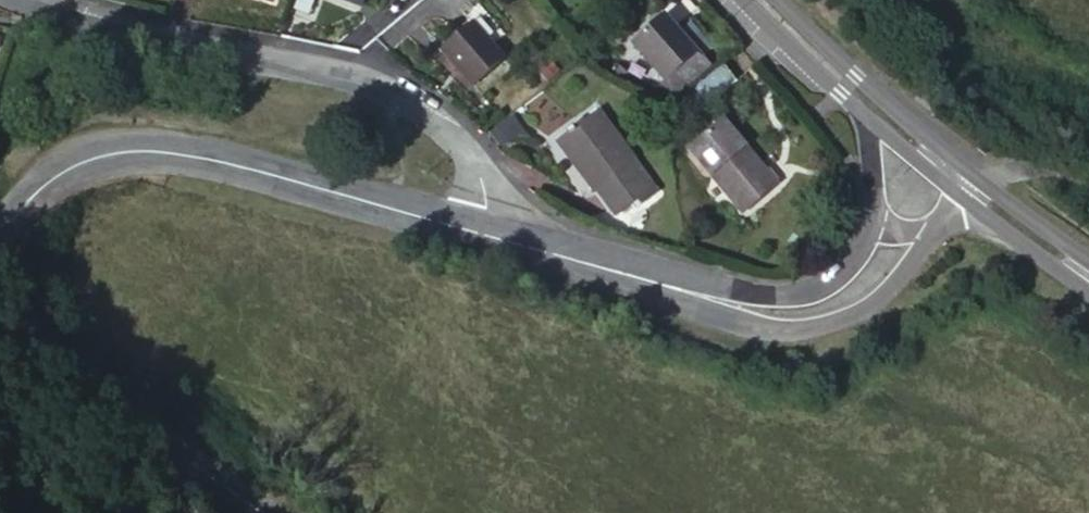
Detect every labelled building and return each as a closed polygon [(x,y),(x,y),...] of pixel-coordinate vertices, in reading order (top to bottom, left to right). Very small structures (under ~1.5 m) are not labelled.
[(365,0),(341,0),(362,8),(365,0)] [(631,42),(666,82),(698,54),(700,57),(711,47),(690,22),(678,32),(662,14),(631,42)] [(472,89),(505,60),(472,22),(438,50),(472,89)] [(679,96),(711,69),(700,57),(698,54),(666,82),(679,96)] [(735,80),(720,61),(711,69),(679,96),(677,97),(692,114),(735,80)] [(657,193),(596,112),(557,141),(594,190),(597,188),(617,216),(637,200),(642,205),(657,193)] [(512,116),(489,134),(504,154),(527,135),(512,116)] [(775,183),(724,122),(690,150),(743,211),(775,183)]
